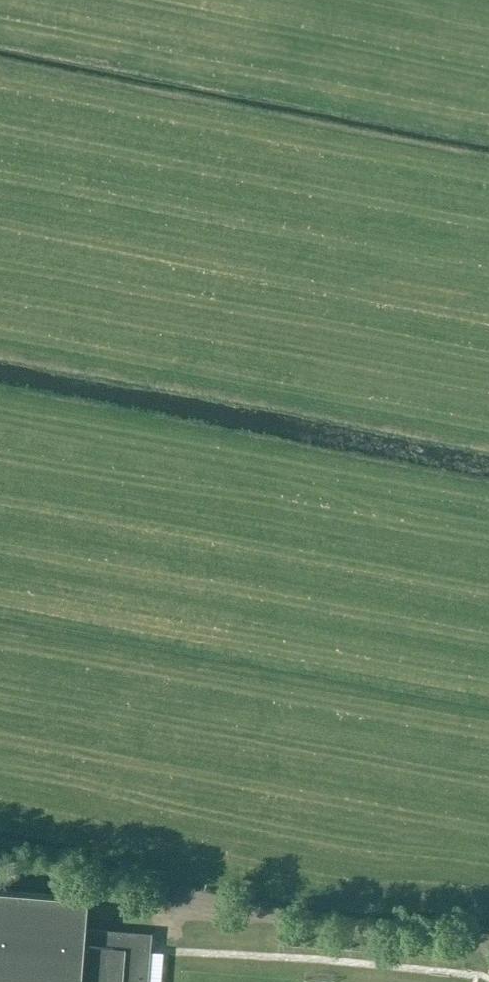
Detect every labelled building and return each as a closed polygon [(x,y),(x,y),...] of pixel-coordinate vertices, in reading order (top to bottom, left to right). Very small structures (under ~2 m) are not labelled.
[(151,933),(91,929),(93,899),(0,891),(0,981),(146,981),(151,933)]
